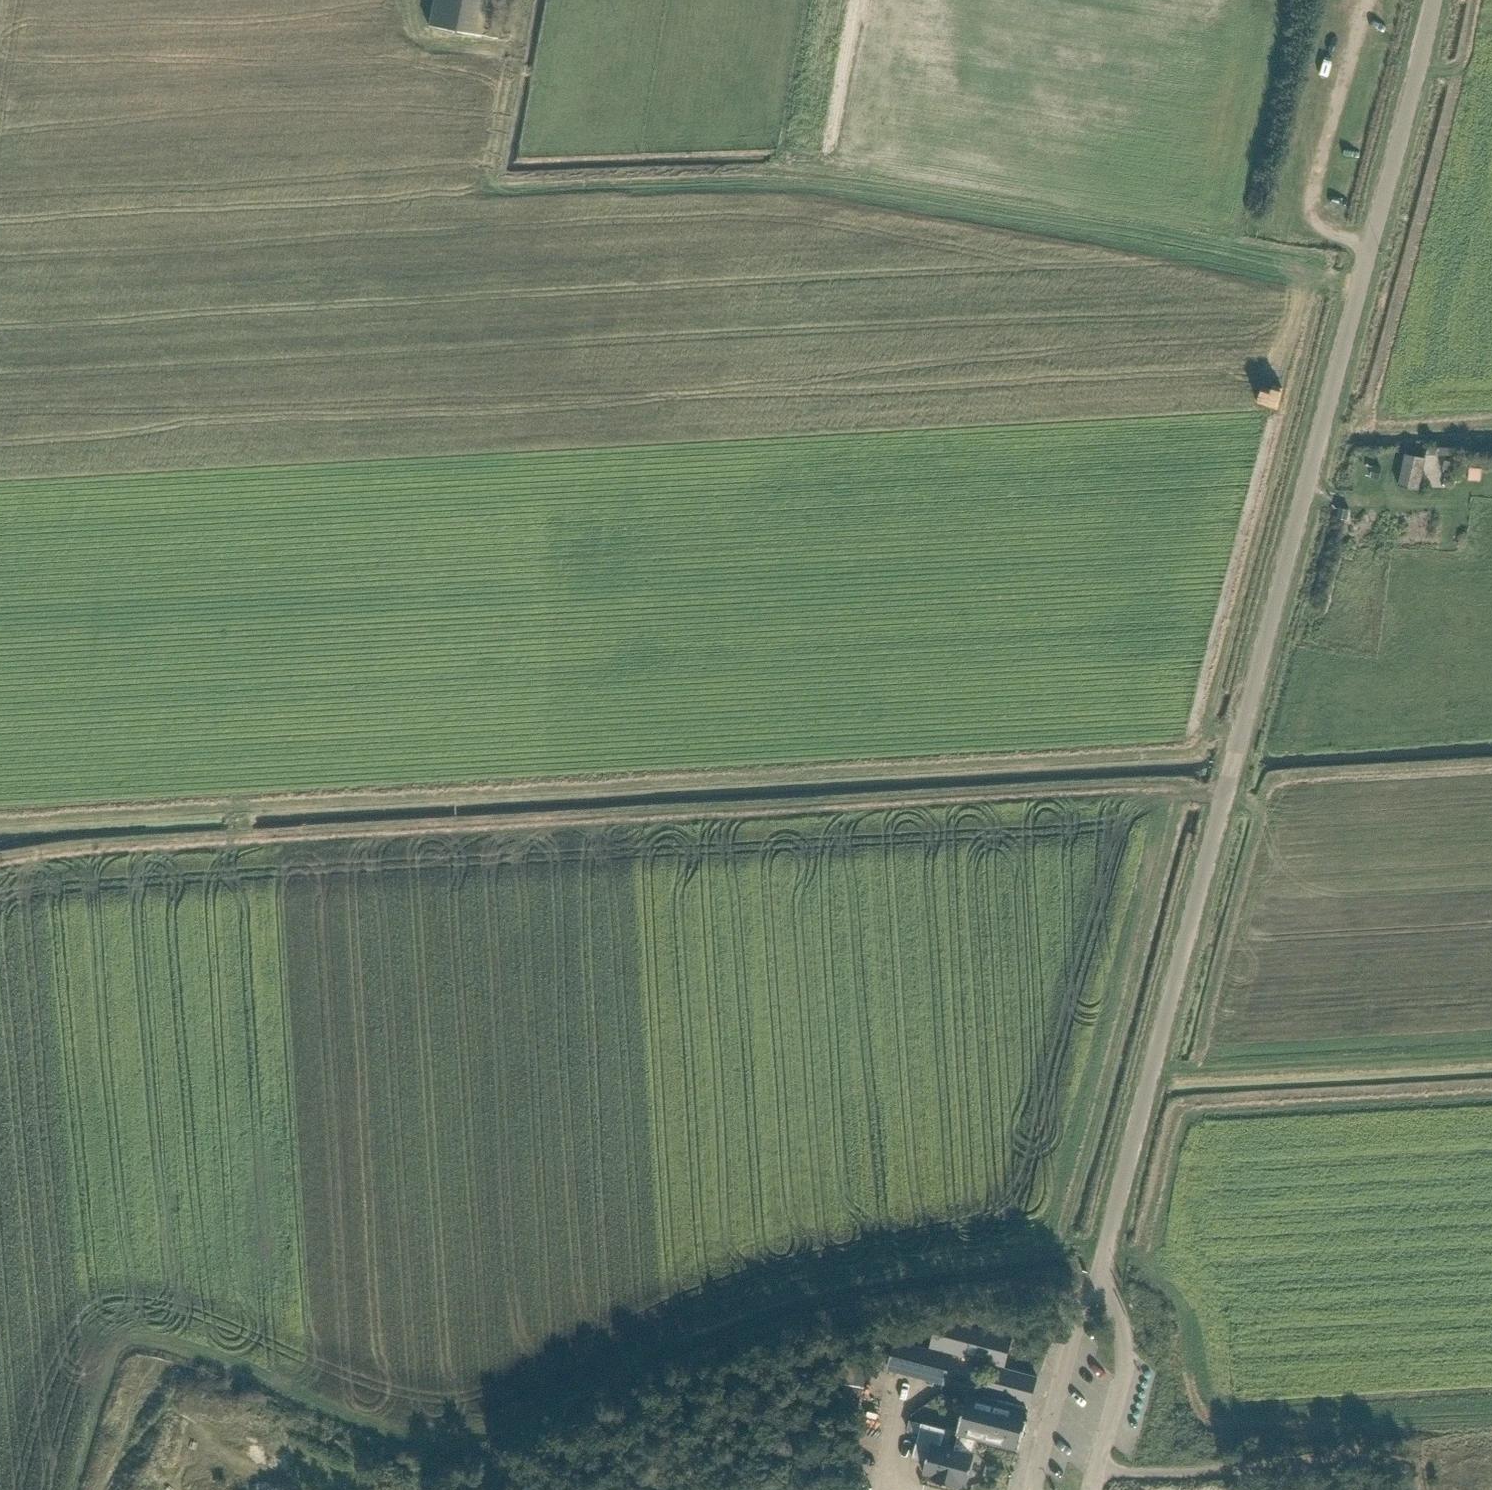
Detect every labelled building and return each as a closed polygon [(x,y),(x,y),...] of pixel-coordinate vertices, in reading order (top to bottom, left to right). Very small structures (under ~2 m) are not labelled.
[(481,36),(488,0),(433,0),(428,26),(481,36)] [(1405,455),(1398,487),(1420,491),(1427,459),(1405,455)] [(1373,465),(1371,477),(1379,479),(1381,467),(1373,465)] [(1470,467),(1469,479),(1481,480),(1482,468),(1470,467)] [(896,1341),(889,1370),(943,1385),(951,1353),(994,1364),(984,1399),(967,1395),(957,1433),(959,1434),(956,1444),(955,1449),(941,1446),(945,1429),(921,1423),(912,1457),(926,1461),(923,1473),(933,1476),(932,1480),(959,1487),(961,1483),(967,1484),(974,1454),(972,1453),(973,1449),(976,1438),(1019,1449),(1029,1411),(1028,1411),(1030,1406),(1038,1377),(1004,1368),(1004,1367),(1012,1338),(939,1319),(932,1348),(931,1350),(896,1341)] [(859,1406),(863,1388),(844,1383),(840,1402),(859,1406)]
